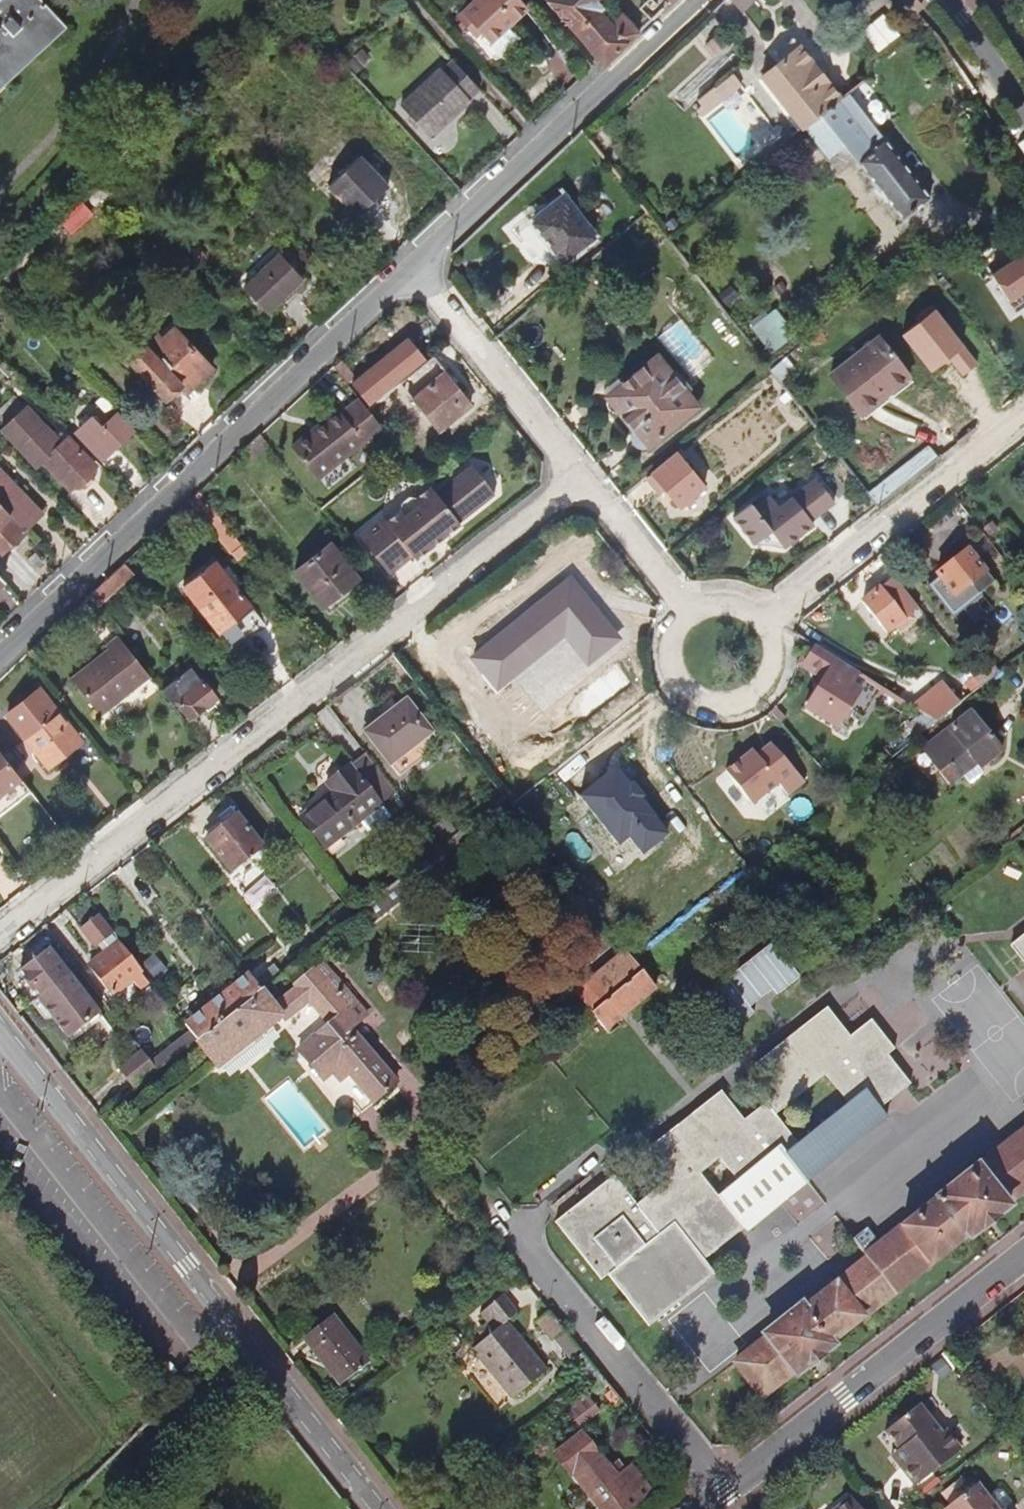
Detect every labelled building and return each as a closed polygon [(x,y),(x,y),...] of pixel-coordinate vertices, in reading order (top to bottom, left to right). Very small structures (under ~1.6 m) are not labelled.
[(40,0),(0,0),(0,80),(62,23),(40,0)] [(271,7),(279,16),(291,5),(286,0),(278,0),(271,7)] [(457,17),(474,36),(479,31),(490,43),(527,8),(519,0),(473,0),(475,1),(457,17)] [(535,11),(540,6),(535,0),(526,0),(535,11)] [(546,2),(579,38),(591,53),(598,62),(603,68),(639,33),(622,14),(611,24),(600,12),(604,8),(597,0),(545,0),(546,2)] [(743,11),(754,0),(732,0),(743,11)] [(543,23),(550,17),(540,6),(535,11),(533,12),(543,23)] [(0,80),(0,87),(65,27),(62,23),(0,80)] [(717,35),(708,43),(717,52),(725,44),(717,35)] [(774,52),(781,61),(799,46),(793,38),(774,52)] [(708,43),(705,46),(713,55),(717,52),(708,43)] [(781,61),(762,76),(803,129),(806,128),(841,100),(799,46),(781,61)] [(368,60),(361,52),(356,56),(364,63),(368,60)] [(724,54),(678,94),(689,106),(734,67),(724,54)] [(353,59),(349,63),(357,72),(362,68),(353,59)] [(479,89),(453,61),(443,71),(441,69),(400,106),(430,138),(471,101),(469,99),(479,89)] [(733,74),(715,88),(722,98),(741,84),(733,74)] [(715,88),(697,101),(701,106),(696,110),(700,115),(722,98),(715,88)] [(841,100),(806,128),(830,158),(845,146),(873,181),(872,182),(887,201),(888,200),(902,220),(930,199),(884,138),(882,139),(848,94),(841,100)] [(360,158),(330,187),(357,217),(388,188),(360,158)] [(76,198),(56,215),(72,233),(91,215),(76,198)] [(562,199),(532,223),(565,264),(595,240),(562,199)] [(992,280),(1007,303),(1019,296),(1023,304),(1023,259),(992,280)] [(284,260),(249,293),(268,313),(303,280),(284,260)] [(731,287),(719,297),(726,305),(738,295),(731,287)] [(776,309),(752,327),(772,353),(795,335),(776,309)] [(158,335),(129,362),(165,400),(181,386),(188,393),(213,370),(175,329),(162,340),(158,335)] [(351,384),(368,405),(427,358),(410,337),(351,384)] [(878,337),(831,375),(862,414),(880,399),(876,394),(905,371),(878,337)] [(433,356),(400,383),(438,432),(472,405),(433,356)] [(657,356),(606,397),(647,448),(699,406),(657,356)] [(794,369),(785,358),(769,372),(770,373),(778,383),(794,369)] [(342,360),(334,367),(347,382),(355,376),(342,360)] [(986,361),(977,367),(984,377),(993,370),(986,361)] [(3,362),(0,365),(0,367),(9,377),(13,373),(3,362)] [(977,367),(964,376),(971,386),(984,377),(977,367)] [(791,398),(786,392),(781,397),(786,403),(791,398)] [(114,406),(106,398),(100,403),(108,411),(114,406)] [(311,432),(291,448),(317,479),(382,428),(367,409),(359,399),(341,414),(340,413),(314,434),(311,432)] [(0,432),(35,469),(43,461),(71,489),(78,482),(83,487),(93,478),(88,474),(95,467),(67,437),(59,445),(48,434),(50,432),(26,407),(0,432)] [(338,411),(311,432),(314,434),(340,413),(338,411)] [(104,458),(133,434),(119,417),(104,430),(94,418),(79,432),(99,456),(101,454),(104,458)] [(677,453),(646,478),(658,493),(664,489),(680,508),(705,487),(677,453)] [(915,457),(882,483),(886,488),(891,484),(897,492),(925,470),(915,457)] [(358,535),(389,574),(412,556),(416,560),(461,524),(459,523),(495,495),(472,464),(436,492),(431,486),(416,498),(409,497),(401,503),(400,511),(387,521),(383,516),(358,535)] [(26,530),(41,515),(0,472),(0,503),(26,530)] [(836,501),(817,477),(780,507),(771,496),(756,508),(752,504),(734,517),(755,544),(763,538),(779,539),(785,547),(815,523),(812,520),(836,501)] [(23,533),(9,519),(12,517),(0,504),(0,555),(23,533)] [(991,523),(983,529),(989,535),(997,529),(991,523)] [(763,538),(755,544),(757,544),(759,544),(762,544),(766,544),(769,544),(772,544),(776,545),(779,545),(782,547),(785,547),(779,539),(763,538)] [(293,573),(323,607),(357,578),(327,543),(293,573)] [(968,549),(926,582),(953,616),(994,582),(968,549)] [(216,559),(183,584),(232,647),(258,627),(248,614),(255,608),(235,583),(224,569),(216,559)] [(125,562),(88,596),(96,606),(133,572),(125,562)] [(231,563),(224,569),(235,583),(242,578),(231,563)] [(894,577),(862,603),(885,632),(894,626),(898,631),(912,620),(908,615),(917,608),(894,577)] [(570,579),(472,658),(497,688),(564,634),(588,663),(618,638),(570,579)] [(150,676),(119,636),(106,646),(109,650),(70,679),(99,716),(150,676)] [(963,642),(955,648),(965,660),(973,654),(963,642)] [(868,678),(816,645),(805,662),(826,673),(819,685),(807,709),(837,728),(868,678)] [(805,662),(799,659),(796,664),(819,676),(815,682),(819,685),(826,673),(805,662)] [(989,663),(972,676),(972,677),(973,677),(981,688),(998,674),(989,663)] [(191,668),(162,691),(173,706),(176,703),(190,719),(193,716),(194,718),(203,710),(202,709),(204,707),(208,712),(216,706),(213,702),(216,699),(203,680),(202,681),(191,668)] [(972,676),(965,668),(955,676),(963,685),(972,677),(972,676)] [(981,688),(973,677),(966,683),(974,693),(981,688)] [(943,682),(912,707),(924,714),(937,723),(960,704),(943,682)] [(77,738),(39,690),(7,715),(48,768),(63,756),(60,752),(77,738)] [(407,701),(368,733),(393,765),(433,733),(407,701)] [(1003,752),(971,712),(923,751),(951,785),(963,775),(970,783),(983,774),(981,769),(1003,752)] [(907,728),(917,738),(937,723),(924,714),(907,728)] [(0,752),(0,796),(22,780),(0,752)] [(814,783),(790,752),(779,760),(804,791),(814,783)] [(752,775),(770,796),(775,792),(763,775),(775,766),(799,797),(804,793),(775,757),(752,775)] [(395,792),(372,762),(356,774),(349,765),(325,784),(331,791),(298,818),(323,850),(395,792)] [(770,796),(764,801),(776,816),(785,808),(787,811),(791,807),(789,805),(799,797),(775,766),(763,775),(775,792),(770,796)] [(670,834),(617,767),(579,797),(618,846),(628,838),(642,857),(670,834)] [(439,849),(430,856),(440,869),(462,852),(461,851),(497,820),(491,807),(439,849)] [(237,815),(206,839),(230,871),(262,847),(237,815)] [(1012,843),(1023,833),(1023,826),(1008,839),(1012,843)] [(69,843),(61,849),(66,856),(73,850),(69,843)] [(430,856),(362,910),(372,923),(440,869),(430,856)] [(922,899),(905,912),(912,919),(927,907),(922,899)] [(114,934),(99,914),(81,928),(95,948),(98,946),(104,954),(89,966),(113,995),(132,980),(140,990),(149,983),(141,972),(142,972),(113,934),(114,934)] [(1010,945),(1023,962),(1023,934),(1010,945)] [(773,943),(704,997),(731,1032),(754,1014),(748,1008),(772,990),(777,996),(800,977),(773,943)] [(633,947),(627,952),(634,961),(639,957),(633,947)] [(48,948),(19,971),(39,997),(37,999),(68,1039),(100,1014),(48,948)] [(574,993),(591,1013),(641,971),(634,961),(627,952),(626,952),(574,993)] [(197,1041),(196,1041),(218,1067),(281,1017),(284,1020),(306,1001),(327,1024),(297,1051),(323,1079),(334,1070),(342,1080),(350,1073),(374,1101),(396,1083),(350,1029),(367,1014),(322,962),(294,985),(297,988),(274,1007),(261,989),(197,1041)] [(255,981),(261,989),(281,974),(274,966),(255,981)] [(84,970),(81,972),(99,996),(102,993),(84,970)] [(641,971),(591,1013),(605,1030),(658,989),(643,970),(641,971)] [(249,974),(185,1024),(190,1032),(197,1041),(261,989),(255,981),(249,974)] [(608,1274),(649,1326),(715,1274),(704,1260),(719,1248),(713,1241),(739,1221),(718,1195),(780,1145),(787,1154),(866,1090),(880,1108),(910,1084),(887,1055),(895,1049),(871,1019),(850,1036),(827,1007),(754,1065),(777,1094),(744,1119),(721,1090),(648,1148),(671,1177),(637,1204),(614,1175),(555,1222),(601,1280),(608,1274)] [(197,1041),(190,1032),(168,1049),(175,1058),(196,1041),(197,1041)] [(175,1058),(168,1049),(151,1063),(158,1072),(175,1058)] [(151,1063),(141,1050),(119,1068),(136,1090),(158,1072),(151,1063)] [(866,1090),(787,1154),(807,1179),(886,1115),(880,1108),(866,1090)] [(762,1396),(795,1371),(797,1373),(833,1345),(830,1342),(970,1233),(973,1236),(1009,1207),(1006,1205),(1023,1191),(1023,1130),(879,1244),(866,1228),(853,1239),(868,1258),(804,1308),(802,1306),(766,1334),(768,1336),(736,1362),(762,1396)] [(780,1145),(718,1195),(739,1221),(744,1228),(807,1179),(787,1154),(780,1145)] [(744,1228),(739,1221),(713,1241),(719,1248),(744,1228)] [(518,1312),(503,1295),(480,1314),(488,1324),(494,1332),(484,1339),(472,1349),(513,1399),(546,1372),(506,1322),(518,1312)] [(565,1331),(550,1312),(537,1321),(552,1340),(555,1338),(565,1331)] [(331,1315),(304,1337),(341,1385),(369,1363),(331,1315)] [(494,1332),(488,1324),(478,1332),(484,1339),(494,1332)] [(580,1348),(565,1331),(555,1338),(570,1357),(580,1348)] [(602,1376),(589,1386),(597,1395),(610,1385),(602,1376)] [(622,1401),(614,1391),(606,1398),(614,1408),(622,1401)] [(587,1395),(567,1410),(580,1426),(599,1411),(587,1395)] [(918,1404),(885,1431),(899,1449),(897,1450),(906,1461),(900,1466),(916,1485),(961,1450),(945,1430),(941,1433),(918,1404)] [(1011,1439),(1023,1429),(1023,1416),(1005,1431),(1011,1439)] [(554,1455),(570,1475),(572,1473),(600,1508),(631,1508),(651,1493),(630,1467),(624,1472),(616,1463),(609,1469),(582,1434),(554,1455)] [(906,1461),(897,1450),(891,1455),(900,1466),(906,1461)] [(944,1506),(946,1508),(1001,1508),(978,1479),(944,1506)] [(852,1497),(836,1508),(861,1508),(852,1497)]
